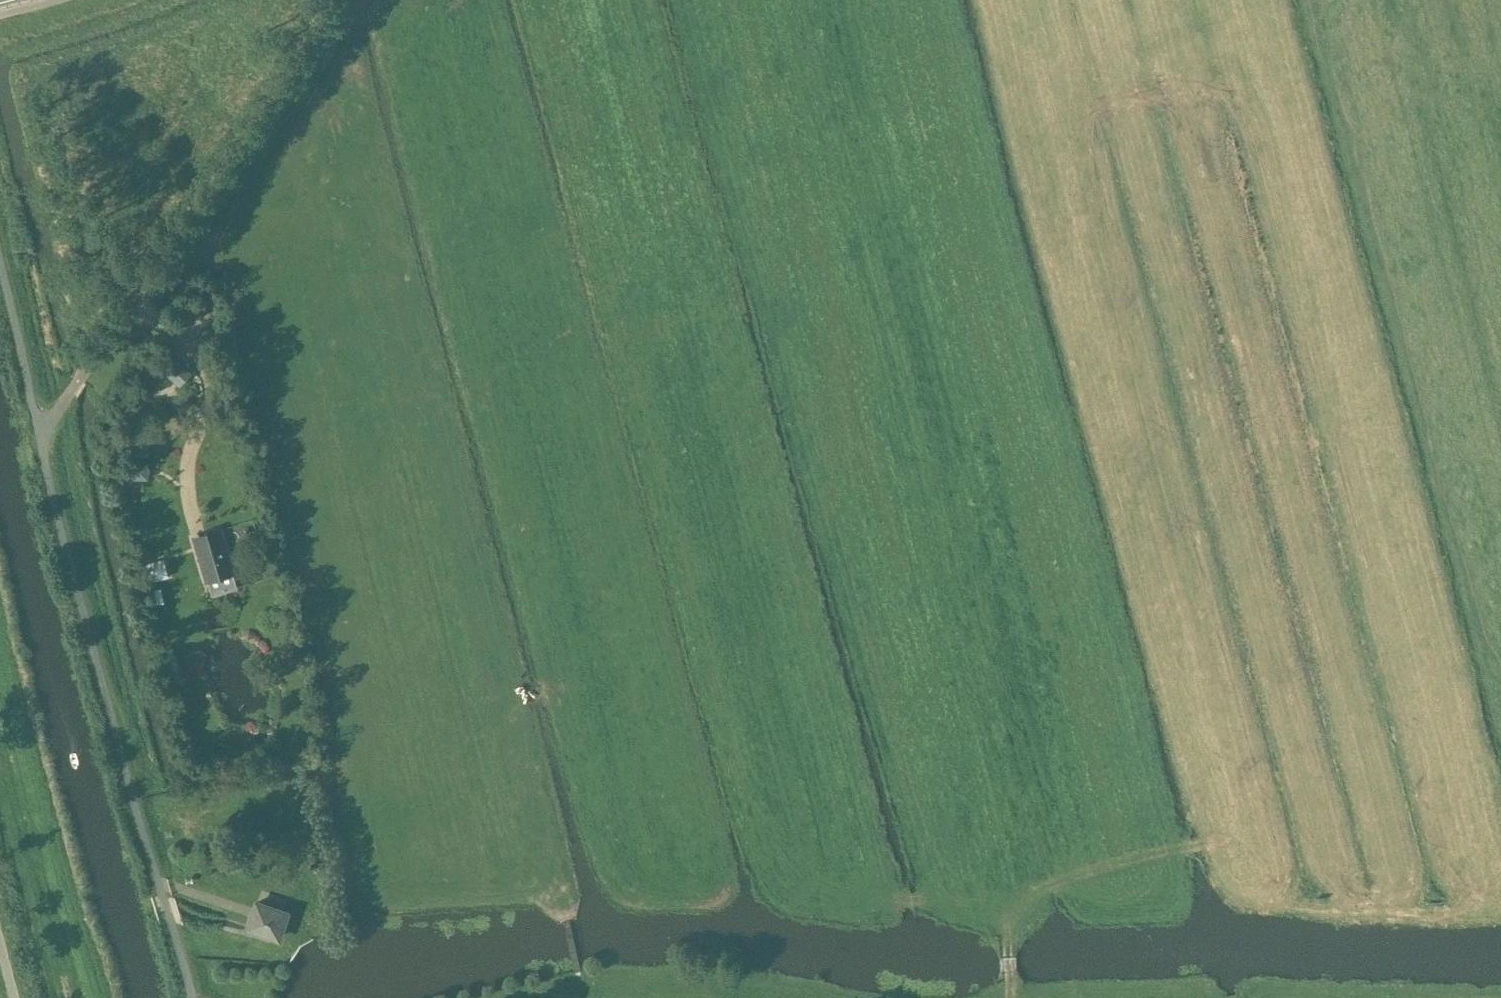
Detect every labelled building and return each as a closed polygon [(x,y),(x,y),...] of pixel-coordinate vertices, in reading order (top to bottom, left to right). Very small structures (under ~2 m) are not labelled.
[(190,373),(165,352),(156,363),(180,384),(190,373)] [(148,476),(148,463),(135,463),(135,476),(148,476)] [(192,536),(200,566),(206,584),(235,575),(230,558),(221,528),(192,536)] [(169,577),(164,559),(143,565),(148,583),(169,577)] [(150,607),(155,632),(169,629),(164,604),(150,607)] [(161,652),(166,672),(178,669),(173,649),(161,652)] [(254,898),(243,929),(280,942),(291,911),(254,898)]
